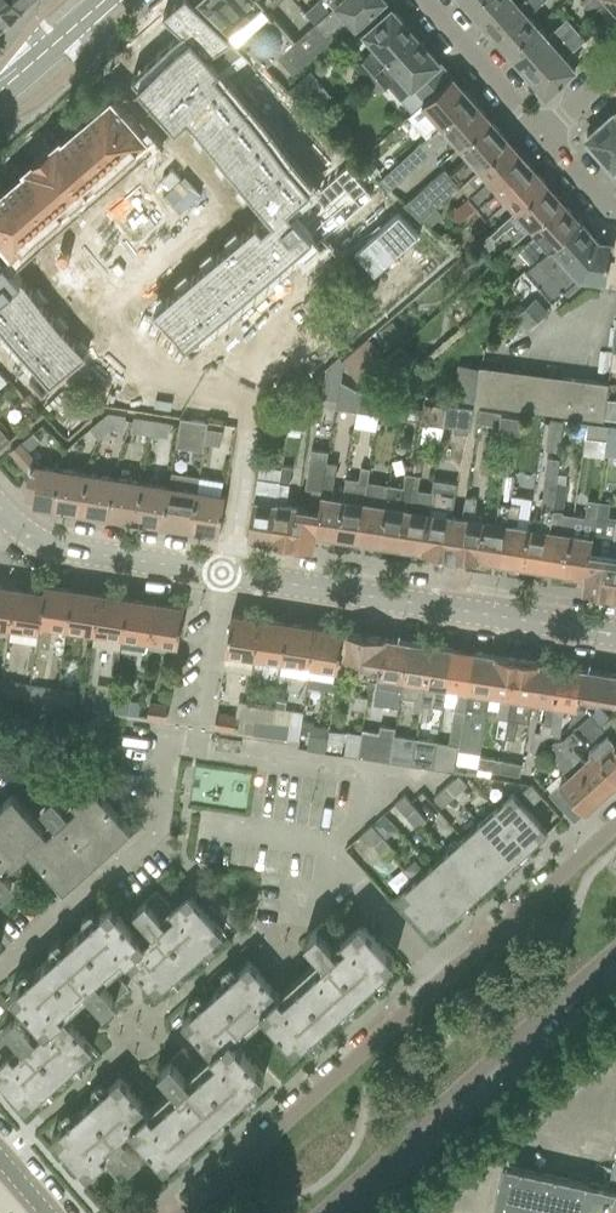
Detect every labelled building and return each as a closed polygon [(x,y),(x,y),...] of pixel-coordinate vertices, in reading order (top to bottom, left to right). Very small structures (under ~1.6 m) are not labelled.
[(22,6),(17,0),(0,0),(0,26),(22,6)] [(131,79),(133,81),(147,96),(175,129),(187,119),(272,217),(262,226),(257,219),(153,309),(185,345),(186,344),(197,335),(311,237),(317,243),(318,242),(372,195),(347,166),(315,193),(215,77),(243,54),(244,52),(190,0),(180,0),(163,15),(181,36),(144,68),(135,76),(131,79)] [(264,67),(277,55),(294,41),(274,17),(259,0),(197,0),(264,67)] [(267,10),(278,0),(279,0),(259,0),(267,10)] [(277,55),(278,56),(280,58),(293,73),(340,33),(338,31),(349,21),(354,27),(367,16),(386,0),(342,0),(335,6),(316,23),(277,55)] [(306,11),(316,23),(335,6),(334,4),(333,5),(329,0),(319,0),(306,11)] [(489,29),(523,0),(479,0),(471,7),(489,29)] [(508,51),(539,24),(530,13),(544,0),(523,0),(489,29),(508,51)] [(580,2),(588,11),(599,2),(597,0),(583,0),(580,2)] [(615,13),(615,0),(604,0),(615,13)] [(611,38),(615,33),(615,19),(602,4),(590,15),(611,38)] [(355,63),(367,77),(416,34),(393,7),(363,33),(374,46),(355,63)] [(508,51),(527,72),(577,29),(567,19),(549,35),(539,24),(508,51)] [(577,29),(527,72),(546,94),(576,69),(565,57),(586,40),(577,29)] [(416,34),(367,77),(376,87),(380,91),(388,84),(400,99),(411,90),(423,104),(454,77),(416,34)] [(311,71),(288,90),(300,103),(322,84),(311,71)] [(432,114),(412,132),(421,142),(473,99),(454,77),(423,104),(432,114)] [(49,383),(50,384),(87,352),(5,258),(113,165),(102,152),(109,146),(120,159),(144,139),(147,137),(144,134),(144,135),(111,97),(62,139),(60,137),(25,167),(26,169),(0,192),(0,326),(49,383)] [(404,176),(450,135),(460,147),(491,120),(473,99),(421,142),(410,151),(379,179),(389,189),(404,176)] [(614,112),(587,136),(587,142),(615,174),(615,115),(614,112)] [(444,168),(405,203),(421,219),(459,185),(510,141),(491,120),(460,147),(469,157),(449,174),(444,168)] [(510,141),(468,177),(477,188),(468,195),(469,196),(477,206),(478,207),(529,163),(510,141)] [(529,163),(478,207),(487,216),(506,200),(513,207),(515,210),(516,211),(547,184),(529,163)] [(516,211),(490,234),(494,239),(505,230),(514,240),(529,226),(533,230),(564,203),(560,199),(547,184),(516,211)] [(517,253),(530,267),(581,222),(564,203),(533,230),(537,235),(517,253)] [(477,206),(467,215),(476,226),(487,216),(478,207),(477,206)] [(530,267),(526,270),(549,296),(551,299),(552,300),(564,289),(568,293),(582,281),(579,278),(580,278),(609,282),(609,276),(607,275),(608,267),(612,243),(598,242),(581,222),(530,267)] [(416,279),(430,268),(425,262),(439,250),(433,244),(406,266),(416,279)] [(476,246),(462,258),(471,269),(485,256),(476,246)] [(534,298),(515,314),(517,317),(511,322),(519,332),(525,327),(526,329),(547,313),(534,298)] [(392,321),(380,331),(391,344),(403,334),(392,321)] [(365,339),(341,359),(357,378),(381,358),(365,339)] [(397,349),(370,372),(380,383),(407,360),(410,357),(400,346),(397,349)] [(561,376),(556,412),(603,418),(604,416),(606,397),(608,382),(561,376)] [(337,407),(357,411),(360,392),(341,382),(337,407)] [(358,411),(378,413),(381,395),(361,392),(360,392),(357,411),(358,411)] [(381,395),(378,413),(399,415),(401,397),(381,395)] [(604,416),(615,418),(615,399),(606,397),(604,416)] [(399,415),(399,417),(420,420),(422,406),(400,403),(399,415)] [(420,420),(420,426),(442,428),(443,424),(446,406),(422,403),(422,406),(420,420)] [(454,432),(467,434),(472,409),(446,404),(446,406),(443,424),(455,426),(454,432)] [(478,422),(497,425),(499,412),(480,409),(478,422)] [(497,425),(496,432),(521,435),(523,415),(499,412),(497,425)] [(109,413),(105,417),(113,427),(124,429),(126,415),(109,413)] [(113,427),(105,417),(91,428),(100,438),(113,427)] [(134,430),(151,433),(153,420),(136,417),(134,430)] [(206,442),(208,428),(206,428),(207,422),(180,417),(175,447),(202,451),(204,442),(206,442)] [(544,449),(558,451),(562,420),(548,419),(544,449)] [(153,420),(151,433),(169,436),(171,422),(153,420)] [(585,438),(607,442),(610,425),(588,422),(585,438)] [(605,453),(615,455),(615,426),(610,425),(607,442),(605,453)] [(9,439),(0,428),(0,447),(9,439)] [(226,431),(208,428),(206,442),(224,445),(226,431)] [(35,503),(53,506),(60,468),(39,465),(26,451),(39,440),(32,432),(11,451),(30,473),(26,493),(36,495),(35,503)] [(314,547),(316,533),(327,463),(326,462),(327,451),(313,448),(306,488),(312,489),(309,507),(297,506),(292,544),(314,547)] [(527,524),(521,565),(542,568),(551,509),(555,483),(559,458),(547,456),(540,517),(528,516),(527,524)] [(316,533),(337,536),(343,497),(331,495),(336,464),(327,463),(316,533)] [(270,541),(292,544),(297,506),(286,504),(292,466),(283,464),(280,482),(279,481),(270,541)] [(53,506),(81,511),(87,473),(60,468),(53,506)] [(337,536),(358,539),(367,481),(369,469),(359,468),(357,479),(346,478),(343,497),(337,536)] [(164,524),(191,528),(197,490),(200,476),(172,472),(170,486),(164,524)] [(386,504),(380,543),(401,546),(410,487),(412,473),(405,472),(404,483),(403,486),(403,487),(389,484),(386,504)] [(81,511),(108,515),(115,477),(87,473),(81,511)] [(410,487),(401,546),(422,549),(428,510),(432,491),(418,489),(418,487),(418,483),(420,475),(412,473),(410,487)] [(477,558),(499,561),(512,476),(504,475),(497,512),(487,511),(486,518),(483,518),(477,558)] [(108,515),(136,519),(142,481),(115,477),(108,515)] [(252,512),(248,537),(270,541),(279,481),(269,480),(257,478),(255,491),(254,499),(252,512)] [(142,481),(136,519),(164,524),(170,486),(142,481)] [(367,481),(358,539),(380,543),(386,504),(389,484),(367,481)] [(555,483),(551,509),(562,511),(566,485),(555,483)] [(197,490),(191,528),(219,533),(226,495),(197,490)] [(428,510),(422,549),(444,553),(446,557),(452,558),(456,555),(459,531),(461,520),(449,518),(450,513),(453,494),(442,493),(440,492),(432,491),(428,510)] [(459,531),(456,555),(477,558),(483,518),(486,518),(487,511),(475,509),(477,497),(465,495),(462,515),(461,520),(459,531)] [(572,514),(564,571),(586,574),(595,516),(598,501),(587,499),(584,516),(572,514)] [(508,503),(499,561),(521,565),(527,524),(516,523),(519,505),(508,503)] [(551,509),(542,568),(564,571),(572,514),(562,513),(562,511),(551,509)] [(607,593),(615,528),(615,518),(595,516),(586,574),(583,589),(607,593)] [(607,593),(615,595),(615,528),(607,593)] [(11,623),(17,587),(0,585),(0,622),(11,623)] [(41,621),(67,625),(73,589),(45,585),(44,592),(38,628),(40,628),(41,621)] [(11,623),(38,628),(44,592),(17,587),(11,623)] [(67,625),(95,629),(101,594),(73,589),(67,625)] [(101,594),(95,629),(92,646),(120,651),(123,634),(128,598),(101,594)] [(128,598),(123,634),(151,638),(156,602),(128,598)] [(185,607),(156,602),(151,638),(179,643),(185,607)] [(251,672),(254,654),(260,618),(232,613),(224,668),(251,672)] [(254,654),(282,658),(287,622),(260,618),(254,654)] [(279,674),(307,678),(307,674),(309,662),(315,626),(287,622),(282,658),(279,674)] [(309,662),(307,674),(336,679),(339,657),(343,631),(315,626),(309,662)] [(343,631),(339,657),(369,661),(366,676),(378,678),(384,637),(344,631),(343,631)] [(378,678),(374,703),(398,706),(400,695),(408,641),(384,637),(378,678)] [(408,641),(400,695),(412,697),(414,697),(413,703),(412,708),(421,709),(422,704),(431,644),(408,641)] [(444,708),(447,688),(453,648),(431,644),(422,704),(421,709),(419,719),(429,721),(431,706),(444,708)] [(453,648),(447,688),(457,689),(454,710),(451,730),(449,742),(461,744),(463,732),(475,651),(453,648)] [(461,744),(460,749),(480,752),(486,709),(488,710),(491,694),(497,655),(475,651),(463,732),(461,744)] [(494,737),(505,739),(518,658),(497,655),(488,710),(498,711),(494,737)] [(538,661),(518,658),(505,739),(515,741),(518,719),(530,720),(533,701),(538,661)] [(538,661),(533,701),(543,702),(540,722),(550,724),(559,664),(538,661)] [(550,724),(549,733),(559,735),(561,725),(562,720),(564,706),(574,707),(576,708),(576,706),(578,706),(584,668),(559,664),(550,724)] [(584,668),(578,706),(587,708),(588,700),(603,702),(603,698),(615,700),(615,673),(584,668)] [(21,682),(3,679),(0,693),(19,696),(21,682)] [(57,688),(42,685),(40,700),(55,702),(57,688)] [(55,702),(73,705),(75,690),(57,688),(55,702)] [(94,708),(101,709),(111,711),(113,696),(96,694),(94,708)] [(353,703),(353,708),(364,710),(366,697),(355,695),(353,703)] [(111,711),(128,713),(131,699),(113,696),(111,711)] [(148,716),(167,719),(169,705),(150,702),(148,716)] [(591,714),(615,742),(615,712),(610,717),(600,705),(591,714)] [(574,707),(568,726),(569,727),(586,710),(587,708),(578,706),(576,706),(576,708),(574,707)] [(217,713),(215,727),(233,730),(235,715),(217,713)] [(579,724),(592,739),(596,735),(600,739),(590,748),(593,751),(615,777),(615,742),(590,714),(579,724)] [(301,717),(299,734),(310,736),(308,748),(326,751),(327,738),(329,725),(312,722),(313,719),(301,717)] [(253,733),(270,735),(272,721),(255,718),(253,733)] [(270,735),(287,738),(290,724),(272,721),(270,735)] [(535,734),(531,751),(541,753),(548,734),(549,733),(550,724),(540,722),(539,732),(535,732),(535,733),(535,734)] [(363,729),(358,756),(390,761),(394,734),(395,727),(380,725),(379,732),(363,729)] [(559,741),(555,742),(564,751),(575,740),(568,733),(559,741)] [(390,761),(412,764),(416,737),(394,734),(390,761)] [(412,764),(435,768),(439,741),(416,737),(412,764)] [(461,744),(439,741),(435,768),(457,771),(460,749),(461,744)] [(564,751),(555,742),(549,743),(544,754),(552,763),(555,760),(564,751)] [(564,751),(602,795),(615,783),(615,777),(593,751),(583,760),(570,745),(564,751)] [(560,782),(550,791),(559,801),(575,819),(602,795),(564,751),(555,760),(567,774),(559,781),(560,782)] [(479,757),(477,768),(500,772),(502,761),(479,757)] [(502,761),(500,772),(520,775),(522,764),(502,761)] [(459,774),(446,785),(455,795),(467,784),(459,774)] [(522,791),(533,803),(542,795),(531,783),(522,791)] [(455,795),(446,785),(434,797),(442,806),(455,795)] [(29,847),(30,849),(64,887),(131,827),(96,787),(29,847)] [(512,792),(415,879),(397,896),(432,935),(547,832),(512,792)] [(44,827),(14,793),(0,805),(0,866),(44,827)] [(405,795),(400,799),(422,824),(427,820),(405,795)] [(44,809),(51,817),(64,806),(56,798),(44,809)] [(422,824),(400,799),(395,803),(418,828),(422,824)] [(372,824),(367,829),(390,854),(395,849),(372,824)] [(390,854),(367,829),(363,832),(385,857),(390,854)] [(0,876),(0,891),(0,892),(13,880),(5,872),(0,876)] [(134,910),(149,927),(172,906),(157,889),(134,910)] [(126,956),(127,958),(156,990),(224,930),(193,896),(145,939),(126,956)] [(16,986),(11,991),(40,1023),(41,1025),(45,1029),(62,1013),(63,1012),(59,1008),(84,986),(122,952),(126,956),(145,939),(141,935),(140,934),(111,902),(16,986)] [(328,917),(304,938),(305,939),(306,939),(320,955),(343,934),(329,918),(329,917),(328,917)] [(265,1014),(266,1015),(295,1047),(395,958),(365,924),(265,1014)] [(182,1019),(212,1051),(213,1053),(280,993),(250,959),(182,1019)] [(113,971),(90,991),(105,1008),(128,987),(113,971)] [(0,1060),(0,1077),(26,1106),(94,1046),(64,1014),(63,1012),(62,1013),(45,1029),(14,1057),(9,1051),(0,1060)] [(7,1052),(31,1031),(16,1015),(0,1029),(0,1044),(7,1052)] [(135,1130),(136,1131),(165,1164),(265,1074),(235,1040),(135,1130)] [(159,1069),(174,1085),(197,1065),(182,1048),(159,1069)] [(120,1076),(52,1135),(83,1169),(87,1174),(104,1159),(105,1159),(100,1154),(150,1109),(149,1108),(120,1076)] [(127,1140),(104,1160),(119,1177),(142,1156),(127,1140)] [(608,1185),(503,1162),(493,1207),(521,1212),(615,1212),(615,1149),(608,1185)]
